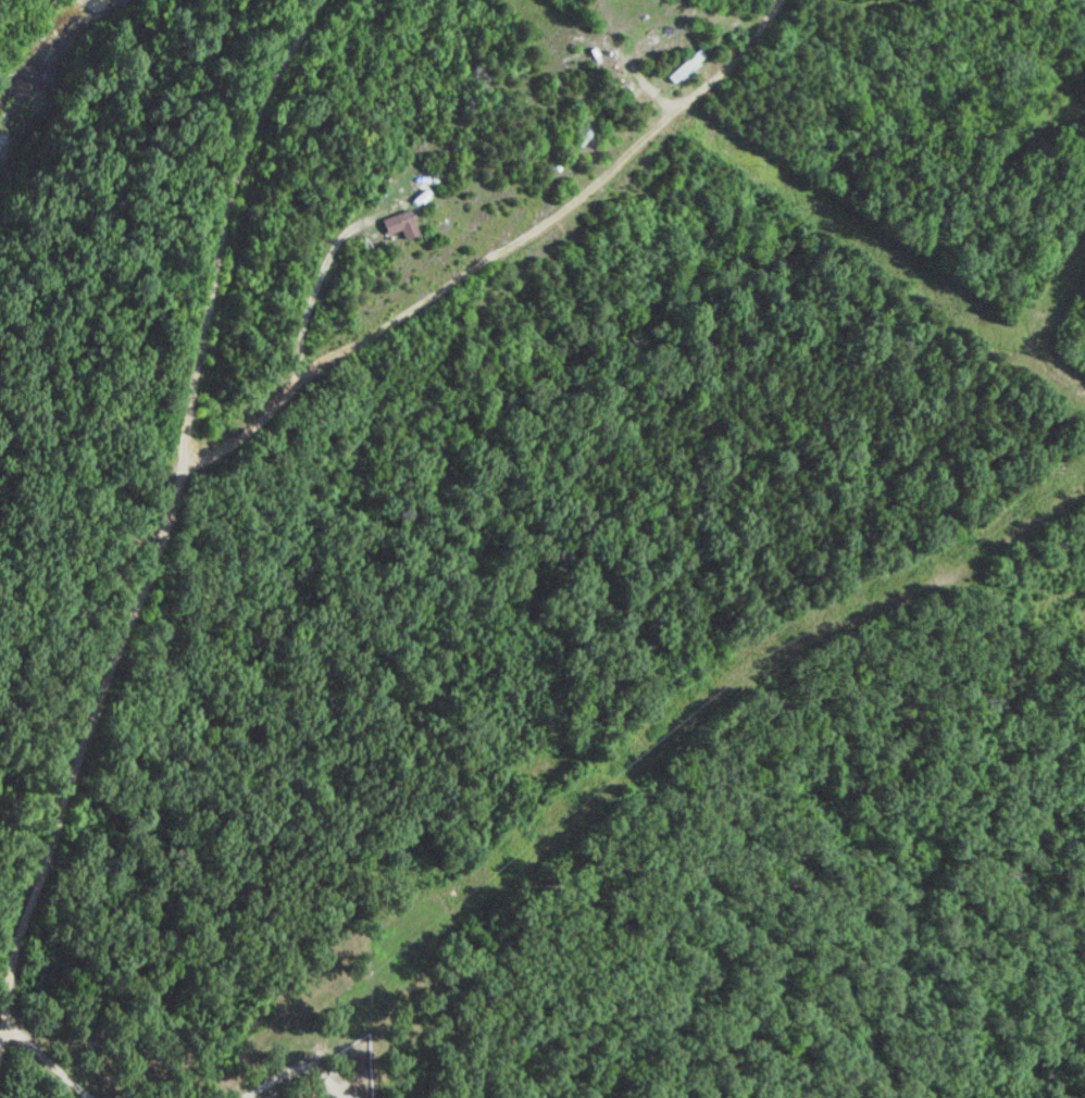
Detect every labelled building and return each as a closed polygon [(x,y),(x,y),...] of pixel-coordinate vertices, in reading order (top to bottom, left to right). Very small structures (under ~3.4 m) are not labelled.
[(702,54),(696,48),(668,76),(675,82),(702,54)] [(401,237),(415,232),(406,208),(392,214),(401,237)]
